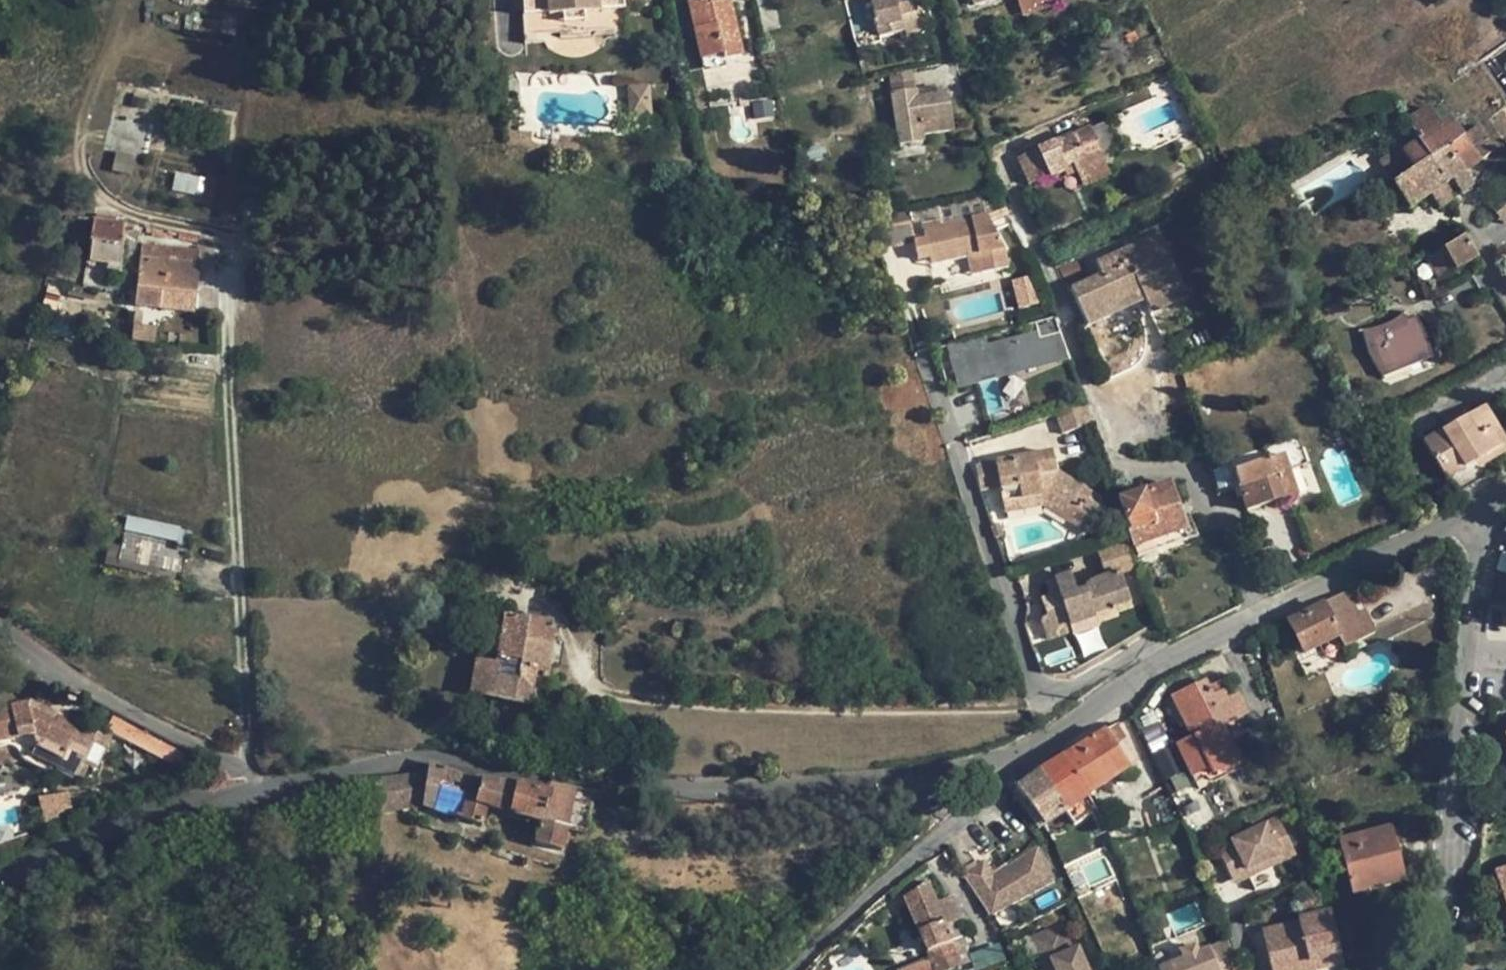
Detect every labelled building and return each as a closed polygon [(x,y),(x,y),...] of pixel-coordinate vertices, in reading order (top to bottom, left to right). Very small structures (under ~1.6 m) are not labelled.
[(525,19),(547,17),(547,15),(603,11),(602,0),(523,0),(525,19)] [(687,2),(694,29),(700,59),(722,55),(724,60),(742,56),(729,0),(727,0),(713,3),(706,5),(705,0),(695,0),(687,2)] [(877,29),(879,37),(903,31),(903,35),(904,35),(908,37),(910,37),(915,37),(918,35),(921,34),(925,30),(926,25),(927,21),(926,17),(924,13),(921,10),(914,11),(912,0),(871,0),(877,29)] [(1023,14),(1053,4),(1052,0),(1018,0),(1023,14)] [(913,70),(889,74),(892,91),(915,88),(913,70)] [(628,111),(651,110),(649,83),(627,84),(628,111)] [(948,93),(916,97),(915,88),(892,91),(899,146),(922,142),(921,135),(954,131),(952,116),(948,93)] [(771,102),(752,104),(754,119),(773,117),(771,102)] [(1406,123),(1416,141),(1429,161),(1449,149),(1463,172),(1477,163),(1492,152),(1476,126),(1461,137),(1450,120),(1440,126),(1430,108),(1406,123)] [(1089,127),(1018,158),(1029,184),(1049,176),(1050,177),(1063,171),(1065,170),(1064,166),(1072,163),(1076,171),(1076,172),(1103,159),(1089,127)] [(1429,161),(1416,141),(1402,151),(1400,147),(1379,161),(1395,184),(1392,186),(1408,209),(1429,195),(1443,185),(1449,181),(1459,194),(1471,186),(1463,172),(1449,149),(1429,161)] [(826,143),(792,149),(795,163),(828,155),(826,143)] [(1103,159),(1076,172),(1082,187),(1109,175),(1103,159)] [(1072,163),(1064,166),(1065,170),(1063,171),(1065,176),(1076,171),(1072,163)] [(1477,163),(1463,172),(1471,186),(1481,169),(1477,163)] [(1443,185),(1429,195),(1439,209),(1453,200),(1443,185)] [(1487,205),(1504,224),(1505,222),(1505,189),(1487,205)] [(983,198),(911,210),(914,222),(922,221),(925,238),(914,240),(909,219),(907,209),(875,214),(881,248),(913,242),(917,259),(929,257),(939,255),(940,262),(966,257),(977,254),(981,274),(1007,269),(1004,251),(986,216),(983,198)] [(96,222),(94,222),(92,241),(89,262),(106,265),(121,267),(123,246),(125,225),(116,224),(96,222)] [(1157,236),(1096,263),(1101,276),(1071,289),(1087,326),(1120,311),(1118,307),(1136,299),(1134,295),(1140,292),(1144,300),(1146,304),(1182,288),(1157,236)] [(1442,250),(1426,259),(1439,280),(1454,271),(1475,258),(1462,237),(1442,250)] [(200,250),(142,244),(141,257),(140,257),(137,290),(135,306),(160,309),(162,291),(196,294),(199,264),(198,264),(200,250)] [(977,254),(966,257),(969,277),(981,274),(977,254)] [(940,262),(939,255),(929,257),(930,263),(940,262)] [(1082,258),(1059,268),(1064,279),(1087,269),(1082,258)] [(121,267),(106,265),(106,271),(121,273),(121,267)] [(105,286),(97,285),(96,293),(104,294),(105,286)] [(1182,288),(1146,304),(1150,314),(1186,298),(1182,288)] [(196,294),(162,291),(160,309),(195,313),(196,294)] [(1140,292),(1134,295),(1136,299),(1137,302),(1144,300),(1140,292)] [(1136,299),(1118,307),(1120,311),(1137,302),(1136,299)] [(143,313),(134,312),(133,327),(141,327),(143,313)] [(1402,313),(1398,316),(1402,322),(1408,319),(1402,313)] [(1373,328),(1360,330),(1366,353),(1376,370),(1381,378),(1429,358),(1425,339),(1424,330),(1420,332),(1414,317),(1408,319),(1402,322),(1398,316),(1392,320),(1381,326),(1373,328)] [(1061,325),(948,343),(954,382),(1067,363),(1061,325)] [(141,327),(133,327),(132,341),(153,344),(154,329),(141,327)] [(1429,358),(1381,378),(1385,387),(1433,368),(1429,358)] [(1357,394),(1352,402),(1363,409),(1369,400),(1357,394)] [(1084,406),(1055,414),(1062,434),(1090,424),(1084,406)] [(1484,406),(1423,442),(1445,480),(1463,470),(1501,448),(1491,430),(1496,427),(1484,406)] [(1491,430),(1501,448),(1505,454),(1505,453),(1505,444),(1496,427),(1491,430)] [(1296,436),(1207,469),(1217,496),(1232,490),(1238,488),(1240,498),(1244,510),(1295,495),(1287,470),(1305,464),(1296,436)] [(1501,448),(1463,470),(1467,477),(1505,454),(1501,448)] [(1051,452),(975,465),(979,490),(999,486),(1002,503),(1040,495),(1042,506),(1083,532),(1098,509),(1094,506),(1085,500),(1089,495),(1090,494),(1055,471),(1051,452)] [(1168,483),(1118,500),(1138,557),(1163,548),(1160,538),(1184,530),(1179,516),(1172,495),(1168,483)] [(1238,488),(1232,490),(1235,500),(1240,498),(1238,488)] [(1179,516),(1183,515),(1176,493),(1172,495),(1179,516)] [(1040,495),(1002,503),(1004,513),(1042,506),(1040,495)] [(1089,495),(1085,500),(1094,506),(1097,500),(1089,495)] [(1192,538),(1184,514),(1183,515),(1179,516),(1184,530),(1187,540),(1192,538)] [(180,529),(127,517),(124,529),(178,541),(177,543),(189,546),(191,533),(180,531),(180,529)] [(999,524),(990,526),(998,555),(1007,552),(999,524)] [(1187,540),(1184,530),(1160,538),(1163,548),(1187,540)] [(165,543),(124,534),(122,546),(119,560),(160,568),(178,571),(181,554),(164,550),(165,543)] [(1054,579),(1058,592),(1048,595),(1040,598),(1046,616),(1039,619),(1041,623),(1065,615),(1071,631),(1072,636),(1097,627),(1096,623),(1117,616),(1116,613),(1131,608),(1119,573),(1137,568),(1125,537),(1094,546),(1105,578),(1094,582),(1090,583),(1088,584),(1088,585),(1089,589),(1076,593),(1070,574),(1054,579)] [(119,560),(122,546),(109,543),(104,565),(117,568),(119,560)] [(160,568),(119,560),(117,568),(158,577),(160,568)] [(1054,579),(1045,583),(1048,595),(1058,592),(1054,579)] [(1378,644),(1367,623),(1361,626),(1350,604),(1326,615),(1326,616),(1291,634),(1306,665),(1342,647),(1348,659),(1378,644)] [(1065,615),(1041,623),(1046,640),(1071,631),(1065,615)] [(550,623),(505,617),(504,619),(496,664),(476,662),(471,694),(542,708),(549,665),(552,641),(554,630),(550,623)] [(504,619),(484,617),(477,654),(476,662),(496,664),(504,619)] [(563,643),(552,641),(549,665),(560,667),(563,643)] [(476,662),(477,654),(453,649),(446,689),(471,694),(476,662)] [(1242,760),(1223,725),(1249,713),(1239,694),(1228,700),(1224,692),(1212,698),(1208,688),(1204,682),(1172,698),(1192,739),(1176,746),(1190,776),(1208,768),(1212,775),(1242,760)] [(1224,692),(1219,683),(1208,688),(1212,698),(1224,692)] [(7,746),(19,743),(22,743),(18,750),(19,754),(23,759),(30,763),(42,770),(47,771),(53,771),(57,771),(62,772),(67,773),(83,780),(104,734),(92,728),(89,733),(64,721),(57,718),(55,723),(28,710),(27,705),(27,704),(14,707),(12,697),(0,699),(0,748),(7,746)] [(58,716),(28,702),(27,705),(28,710),(55,723),(57,718),(58,716)] [(1233,728),(1252,719),(1249,713),(1223,725),(1233,728)] [(179,754),(109,716),(102,728),(173,766),(176,761),(179,754)] [(1124,740),(1114,722),(1104,729),(1115,746),(1124,740)] [(1247,757),(1233,728),(1223,725),(1242,760),(1247,757)] [(1089,795),(1138,762),(1124,740),(1115,746),(1104,729),(1062,752),(1065,756),(1089,795)] [(0,748),(0,763),(10,761),(7,746),(0,748)] [(1089,795),(1065,756),(1042,771),(1067,810),(1089,795)] [(1281,771),(1274,758),(1266,762),(1273,775),(1281,771)] [(1215,781),(1245,767),(1242,760),(1212,775),(1215,781)] [(573,789),(549,786),(548,793),(517,785),(499,787),(483,782),(428,762),(427,771),(365,781),(371,814),(402,809),(400,797),(424,793),(422,806),(481,824),(486,805),(541,822),(536,843),(561,850),(565,829),(573,789)] [(1215,781),(1212,775),(1208,768),(1190,776),(1197,790),(1215,781)] [(1067,810),(1042,771),(1028,781),(1018,789),(1031,807),(1044,826),(1067,810)] [(1018,789),(1028,781),(1024,776),(1014,783),(1018,789)] [(573,789),(565,829),(588,834),(596,791),(573,789)] [(424,793),(400,797),(402,809),(422,806),(424,793)] [(82,797),(62,800),(66,811),(85,806),(82,797)] [(1044,826),(1031,807),(1025,812),(1038,830),(1044,826)] [(1216,848),(1230,877),(1278,855),(1276,853),(1290,846),(1277,819),(1216,848)] [(1403,882),(1389,828),(1339,840),(1352,895),(1403,882)] [(1001,867),(986,844),(960,860),(974,884),(1001,867)] [(1295,855),(1290,846),(1276,853),(1278,855),(1230,877),(1233,884),(1295,855)] [(1505,903),(1505,863),(1496,866),(1505,903)] [(327,876),(316,878),(318,896),(329,895),(327,876)] [(957,920),(960,920),(950,896),(935,903),(928,884),(906,899),(930,956),(896,969),(947,969),(961,964),(957,952),(964,949),(968,948),(957,920)] [(1298,919),(1298,922),(1264,931),(1268,943),(1264,944),(1270,965),(1284,961),(1285,968),(1308,962),(1310,969),(1312,969),(1342,963),(1330,912),(1298,919)] [(1078,947),(1072,949),(1061,924),(1031,937),(1044,969),(1087,969),(1078,947)] [(969,961),(964,949),(957,952),(961,964),(969,961)] [(1270,965),(1271,969),(1310,969),(1308,962),(1285,968),(1284,961),(1270,965)]
